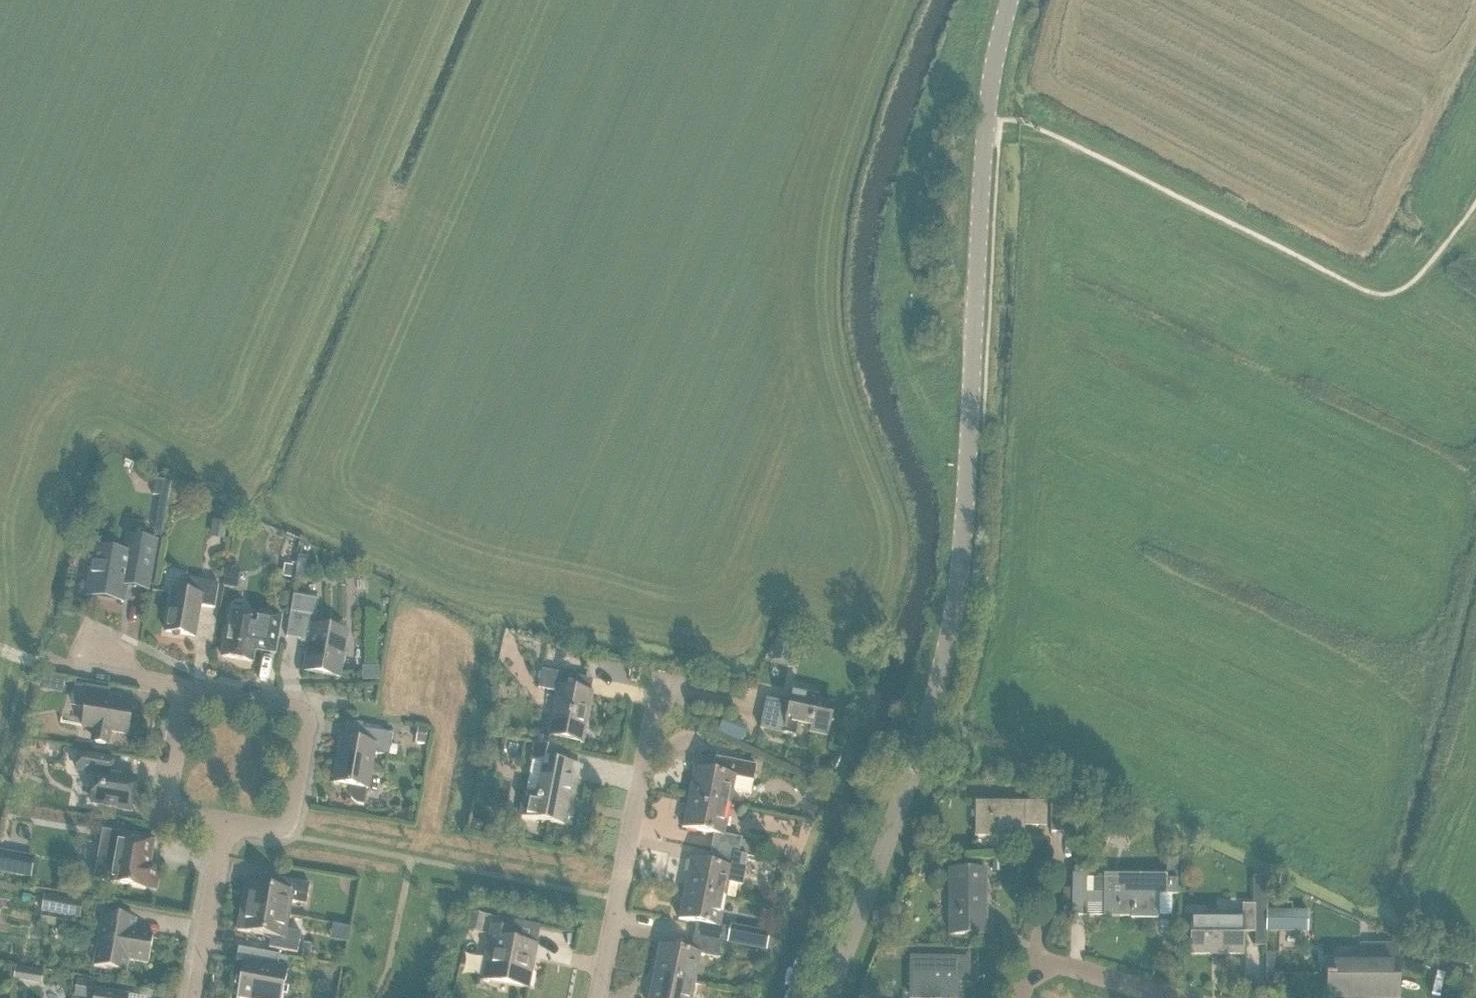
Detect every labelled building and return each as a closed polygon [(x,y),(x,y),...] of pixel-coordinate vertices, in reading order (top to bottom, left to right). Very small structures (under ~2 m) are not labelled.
[(167,497),(169,485),(160,483),(158,495),(167,497)] [(224,540),(227,522),(212,520),(209,537),(224,540)] [(149,590),(157,542),(127,537),(124,554),(95,549),(88,592),(123,598),(126,582),(135,583),(134,587),(149,590)] [(305,578),(308,561),(297,559),(295,576),(305,578)] [(284,565),(283,577),(292,578),(293,566),(284,565)] [(226,567),(223,587),(233,589),(237,569),(226,567)] [(214,608),(219,584),(185,578),(183,593),(172,591),(165,632),(195,637),(200,606),(214,608)] [(318,602),(294,598),(286,637),(300,639),(301,642),(306,642),(308,641),(310,641),(305,669),(339,675),(346,634),(341,633),(341,625),(317,625),(317,629),(313,628),(318,602)] [(276,647),(282,616),(259,612),(257,621),(229,616),(222,657),(252,662),(255,644),(276,647)] [(771,660),(789,665),(797,639),(779,633),(771,660)] [(586,739),(594,698),(582,696),(585,678),(541,670),(538,689),(554,692),(546,732),(586,739)] [(43,677),(41,690),(49,691),(51,678),(43,677)] [(132,709),(132,708),(107,703),(109,690),(74,683),(71,698),(78,699),(77,707),(85,709),(82,726),(94,728),(92,738),(96,742),(104,744),(109,740),(111,731),(128,734),(128,733),(124,732),(128,708),(132,709)] [(819,696),(793,690),(790,704),(767,699),(760,729),(796,737),(798,724),(811,727),(810,733),(827,737),(834,705),(817,702),(819,696)] [(737,724),(724,718),(717,734),(729,740),(737,724)] [(389,756),(393,733),(362,728),(359,742),(342,739),(335,783),(349,785),(348,790),(348,794),(351,798),(354,802),(358,804),(363,805),(366,788),(367,788),(373,753),(389,756)] [(418,728),(416,743),(425,744),(427,730),(418,728)] [(537,735),(536,742),(546,744),(548,737),(537,735)] [(556,762),(559,749),(536,744),(532,760),(533,760),(534,759),(544,761),(538,795),(526,793),(521,816),(570,826),(575,803),(573,802),(580,769),(582,769),(582,767),(556,762)] [(131,810),(136,779),(111,774),(113,759),(79,754),(76,770),(96,773),(91,800),(118,804),(117,808),(131,810)] [(688,798),(729,806),(733,790),(750,794),(756,765),(715,757),(712,772),(694,769),(688,798)] [(1051,832),(1075,832),(1074,796),(1051,789),(1051,832)] [(724,835),(729,806),(688,798),(682,828),(714,834),(711,849),(738,854),(741,838),(724,835)] [(27,822),(30,806),(9,802),(6,817),(27,822)] [(1044,825),(1044,805),(977,804),(977,835),(1022,835),(1022,825),(1044,825)] [(102,830),(93,880),(109,882),(145,889),(146,887),(155,888),(159,867),(150,865),(154,839),(118,833),(102,830)] [(735,869),(738,854),(711,849),(708,863),(690,860),(684,890),(726,897),(731,869),(735,869)] [(14,875),(18,854),(0,851),(0,873),(14,875)] [(1002,864),(993,864),(993,875),(1002,875),(1002,864)] [(1064,886),(1064,912),(1072,912),(1087,912),(1087,883),(1087,868),(1074,868),(1074,874),(1072,874),(1072,886),(1064,886)] [(950,935),(985,935),(985,870),(950,870),(950,935)] [(1103,901),(1103,917),(1159,917),(1159,915),(1171,915),(1171,895),(1179,895),(1179,889),(1177,889),(1177,879),(1167,879),(1167,875),(1103,875),(1103,901)] [(241,907),(289,916),(291,902),(306,904),(310,884),(281,879),(279,890),(245,884),(241,907)] [(720,926),(726,897),(684,890),(679,919),(696,922),(694,937),(721,943),(724,927),(720,926)] [(78,917),(81,901),(44,895),(41,911),(78,917)] [(1255,932),(1255,905),(1243,905),(1243,917),(1191,916),(1191,954),(1243,955),(1243,932),(1255,932)] [(286,930),(289,916),(241,907),(237,930),(271,936),(269,948),(297,953),(301,932),(286,930)] [(1279,933),(1309,932),(1309,912),(1278,911),(1279,933)] [(482,933),(486,914),(471,912),(467,930),(482,933)] [(135,919),(103,913),(94,966),(126,972),(128,959),(148,963),(153,935),(126,931),(128,919),(135,920),(135,919)] [(528,989),(537,945),(510,940),(512,929),(492,925),(486,952),(494,953),(488,981),(528,989)] [(718,958),(721,943),(694,937),(691,952),(659,946),(653,975),(694,983),(700,954),(718,958)] [(304,943),(302,958),(310,959),(313,944),(304,943)] [(1396,946),(1365,946),(1365,959),(1329,959),(1328,997),(1398,997),(1398,959),(1396,959),(1396,946)] [(288,969),(278,967),(280,955),(238,947),(236,960),(243,961),(236,997),(238,997),(240,997),(282,997),(288,969)] [(911,997),(956,997),(956,986),(956,981),(968,981),(968,959),(956,959),(912,959),(911,997)] [(16,965),(14,979),(28,982),(30,968),(16,965)] [(694,983),(653,975),(649,997),(691,997),(694,983)] [(94,981),(78,978),(74,997),(91,997),(94,981)] [(1276,978),(1267,978),(1266,990),(1276,990),(1276,978)] [(127,995),(96,989),(94,997),(127,997),(127,995)]
